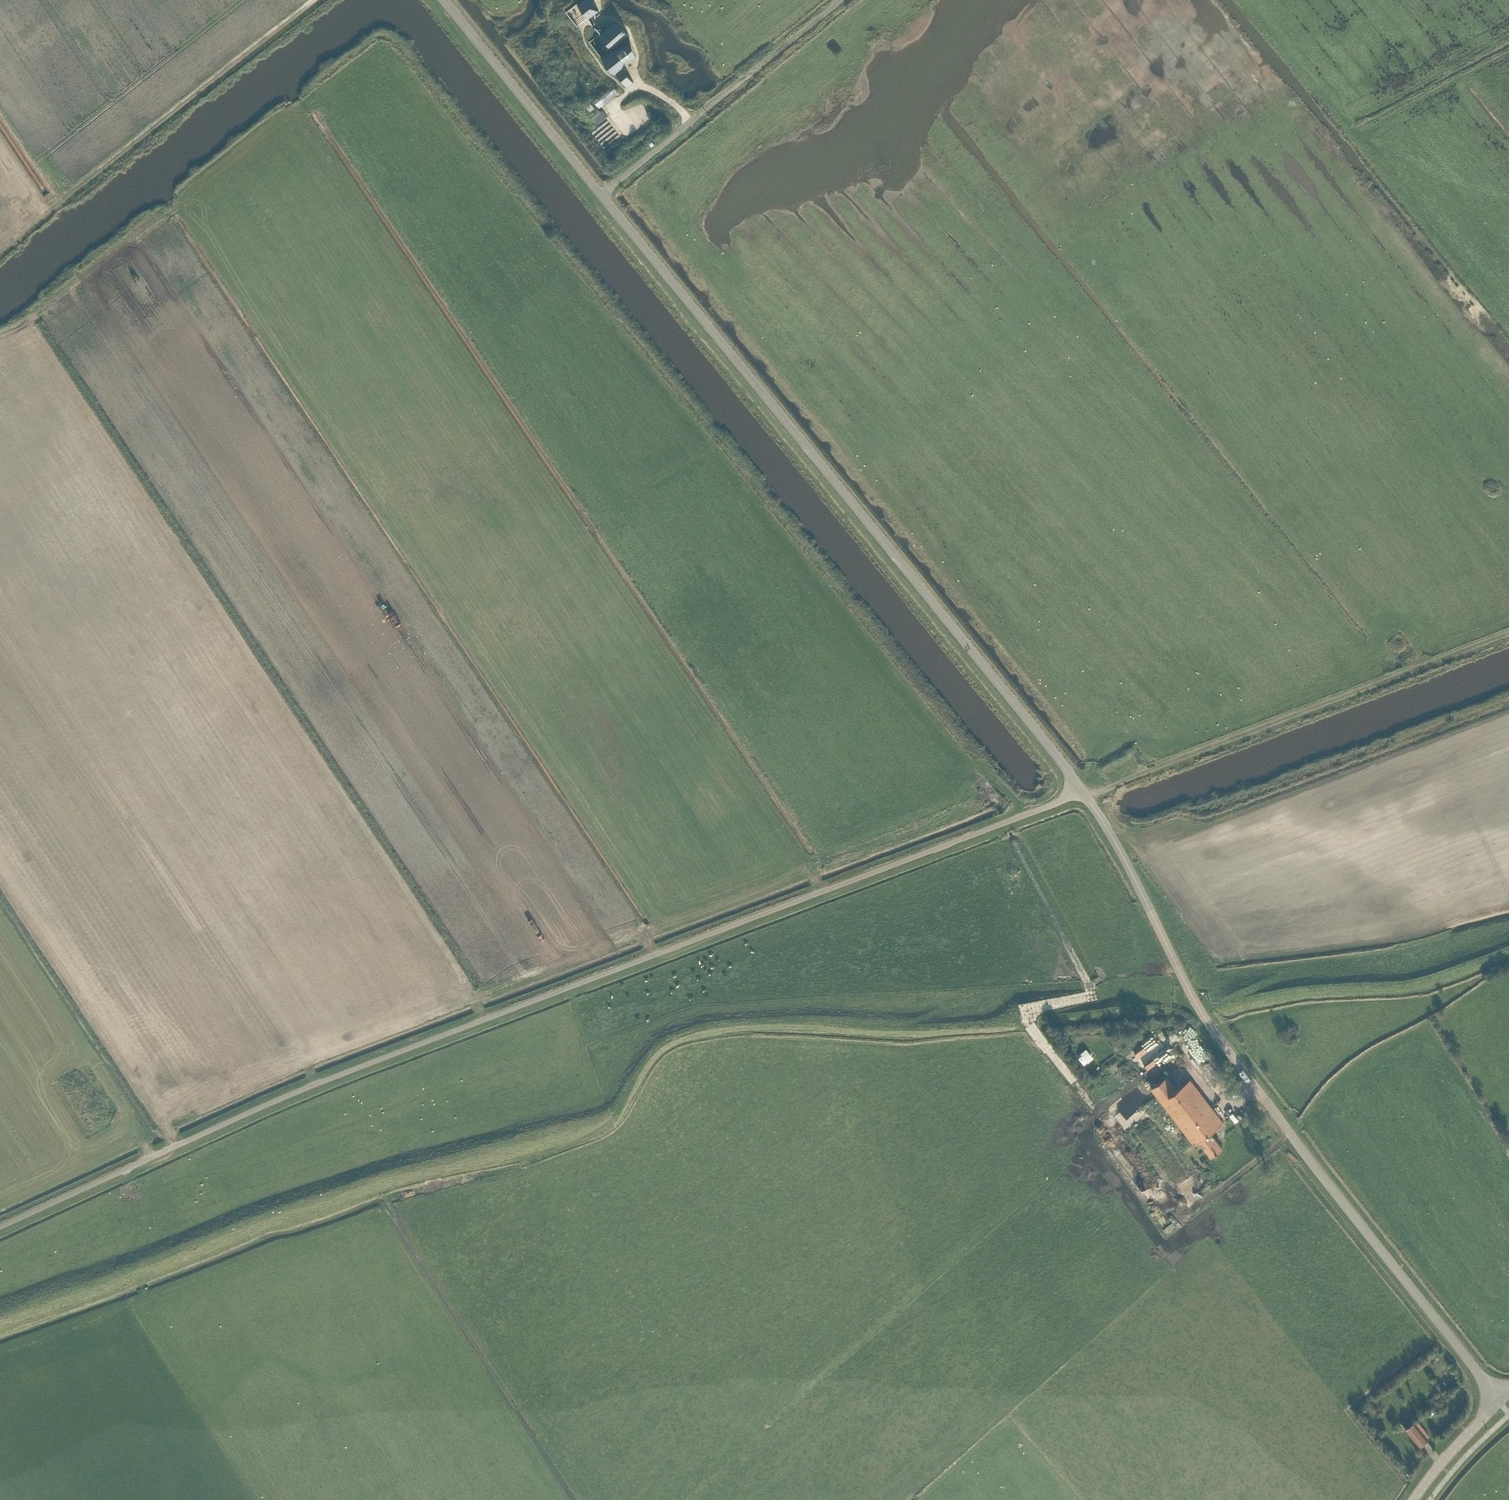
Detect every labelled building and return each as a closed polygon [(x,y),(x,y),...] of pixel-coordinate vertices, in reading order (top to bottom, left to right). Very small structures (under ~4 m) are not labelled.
[(577,2),(578,3),(589,17),(590,17),(599,10),(591,4),(593,0),(580,0),(577,2)] [(601,31),(613,47),(602,56),(601,56),(615,73),(617,72),(628,86),(628,85),(627,83),(631,80),(633,82),(634,81),(622,67),(625,59),(637,55),(629,34),(623,27),(614,20),(601,31)] [(651,110),(647,113),(652,119),(656,116),(651,110)] [(1194,1144),(1199,1140),(1211,1132),(1224,1121),(1190,1078),(1177,1089),(1167,1076),(1152,1088),(1194,1144)] [(1211,1132),(1199,1140),(1211,1155),(1222,1147),(1211,1132)] [(1414,1421),(1405,1428),(1419,1445),(1428,1438),(1414,1421)]
